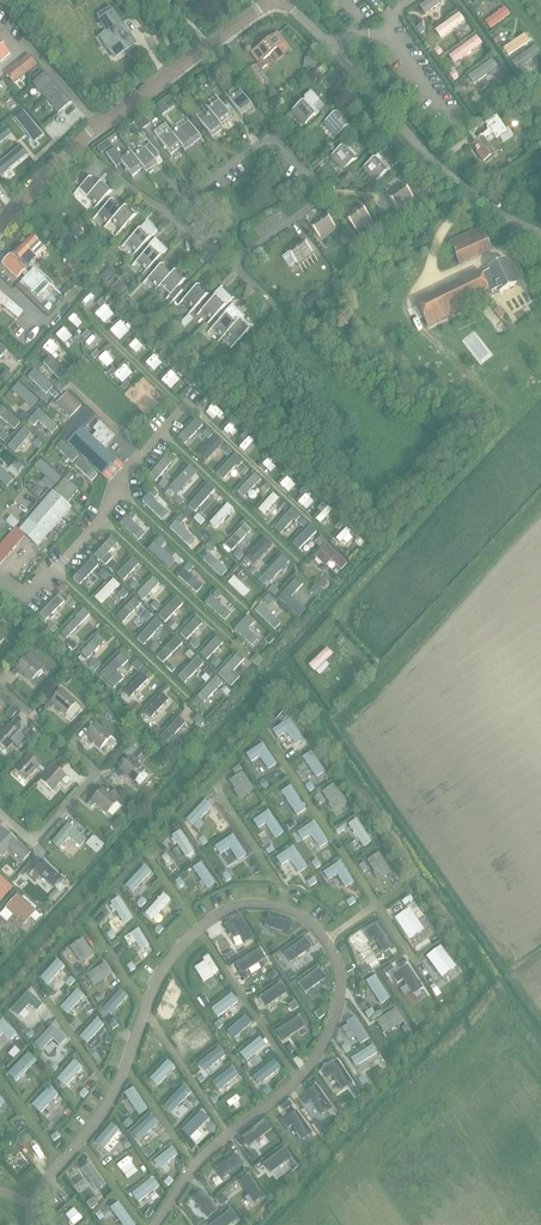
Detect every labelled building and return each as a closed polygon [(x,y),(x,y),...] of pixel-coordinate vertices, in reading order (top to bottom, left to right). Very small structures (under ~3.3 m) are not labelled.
[(445,0),(428,0),(419,7),(425,15),(445,0)] [(125,46),(127,49),(134,45),(108,7),(97,14),(100,20),(99,21),(106,32),(99,37),(111,56),(125,46)] [(490,30),(510,14),(504,7),(484,22),(490,30)] [(460,10),(434,31),(439,38),(450,29),(452,32),(457,28),(467,19),(460,10)] [(257,49),(251,54),(264,70),(290,50),(277,34),(256,49),(257,49)] [(508,56),(529,41),(524,34),(503,48),(508,56)] [(473,39),(452,54),(457,61),(469,52),(470,55),(474,52),(473,50),(478,46),(473,39)] [(10,53),(0,41),(0,61),(10,53)] [(517,70),(539,55),(534,47),(511,62),(517,70)] [(5,74),(13,84),(36,65),(28,55),(5,74)] [(473,85),(496,69),(490,61),(468,77),(473,85)] [(247,72),(257,86),(267,79),(256,65),(247,72)] [(33,83),(58,113),(70,102),(44,73),(33,83)] [(228,99),(239,115),(251,106),(240,91),(228,99)] [(291,110),(303,125),(317,113),(311,106),(316,102),(308,93),(303,97),(304,98),(291,110)] [(207,109),(210,112),(218,124),(229,116),(218,101),(207,109)] [(323,122),(336,136),(349,124),(337,109),(323,122)] [(221,128),(218,124),(210,112),(198,121),(210,137),(221,128)] [(508,128),(505,129),(496,115),(468,133),(472,140),(474,139),(476,143),(472,145),(482,161),(492,155),(481,139),(492,132),(496,138),(499,136),(503,142),(513,135),(508,128)] [(183,127),(172,135),(180,146),(182,149),(183,150),(194,142),(200,137),(189,122),(183,127)] [(182,149),(172,135),(164,125),(153,133),(171,158),(182,149)] [(331,156),(343,170),(356,158),(344,144),(331,156)] [(133,156),(142,168),(145,172),(156,164),(153,160),(158,156),(149,145),(133,156)] [(106,153),(105,153),(116,167),(117,167),(116,166),(121,163),(130,176),(142,168),(133,156),(130,152),(122,158),(115,148),(107,153),(106,153)] [(363,167),(375,181),(389,169),(376,155),(363,167)] [(89,177),(78,188),(86,196),(96,206),(110,192),(100,183),(97,186),(89,177)] [(386,195),(396,209),(412,197),(401,183),(386,195)] [(107,224),(111,220),(120,210),(111,201),(97,214),(107,224)] [(343,216),(354,230),(369,219),(359,204),(343,216)] [(120,210),(111,220),(121,230),(134,217),(124,206),(120,210)] [(308,224),(319,239),(334,228),(323,213),(308,224)] [(139,229),(126,242),(136,252),(157,231),(146,221),(139,229)] [(450,242),(459,265),(492,250),(482,228),(450,242)] [(21,244),(36,258),(45,250),(39,244),(30,235),(21,244)] [(285,249),(296,264),(311,253),(300,238),(285,249)] [(148,248),(136,260),(147,270),(159,257),(166,251),(156,240),(154,239),(147,246),(148,248)] [(25,269),(36,258),(21,244),(13,253),(20,260),(18,262),(25,269)] [(16,279),(25,269),(18,262),(20,260),(13,253),(2,264),(16,279)] [(497,291),(498,294),(515,286),(504,260),(487,268),(488,270),(481,273),(490,292),(494,290),(495,292),(497,291)] [(161,284),(171,275),(160,265),(147,278),(157,288),(161,284)] [(21,281),(37,296),(49,284),(33,268),(21,281)] [(175,271),(171,275),(161,284),(171,294),(169,296),(173,300),(183,290),(179,286),(184,280),(175,271)] [(414,302),(426,328),(491,298),(479,272),(414,302)] [(184,299),(194,309),(207,295),(197,285),(184,299)] [(215,296),(201,309),(212,320),(225,306),(231,300),(219,288),(213,294),(215,296)] [(303,302),(309,309),(323,298),(316,290),(303,302)] [(9,311),(14,305),(0,294),(0,304),(9,311)] [(509,329),(513,326),(499,307),(493,311),(499,319),(500,318),(509,329)] [(226,334),(236,324),(226,314),(212,327),(222,337),(226,334)] [(67,321),(79,333),(83,329),(76,322),(79,319),(74,315),(71,318),(70,317),(67,321)] [(239,320),(236,324),(226,334),(236,344),(249,330),(239,320)] [(67,375),(49,357),(43,363),(60,382),(67,375)] [(52,388),(33,371),(28,376),(40,386),(38,389),(40,391),(42,389),(47,393),(52,388)] [(37,400),(22,386),(16,392),(32,406),(37,400)] [(66,392),(51,408),(56,414),(62,418),(77,403),(79,404),(82,400),(69,388),(66,391),(66,392)] [(82,467),(88,462),(102,475),(102,476),(108,482),(123,465),(117,459),(116,459),(104,448),(117,435),(103,422),(100,425),(97,422),(95,425),(98,427),(90,435),(84,429),(96,415),(87,406),(63,432),(71,438),(63,447),(69,452),(73,448),(83,458),(78,464),(82,467)] [(38,410),(28,421),(34,426),(38,422),(52,434),(58,427),(38,410)] [(196,420),(180,438),(185,444),(202,426),(196,420)] [(25,428),(8,448),(14,453),(31,433),(25,428)] [(215,436),(198,454),(206,461),(222,443),(215,436)] [(66,455),(69,452),(63,447),(51,459),(56,464),(63,458),(65,459),(68,456),(66,455)] [(0,457),(0,467),(5,462),(17,472),(23,466),(5,451),(0,457)] [(234,455),(217,474),(223,480),(240,461),(234,455)] [(165,457),(148,477),(155,482),(171,462),(165,457)] [(60,478),(40,460),(34,467),(55,485),(60,478)] [(84,468),(82,467),(78,464),(78,463),(66,477),(72,482),(84,468)] [(188,468),(172,486),(178,492),(195,474),(188,468)] [(254,474),(237,492),(243,498),(260,479),(254,474)] [(5,476),(0,481),(8,487),(13,482),(5,476)] [(83,497),(62,480),(57,486),(77,504),(83,497)] [(40,498),(45,492),(37,485),(32,490),(40,498)] [(205,488),(190,504),(195,508),(210,492),(205,488)] [(52,491),(19,530),(38,547),(71,508),(52,491)] [(273,493),(258,509),(264,514),(278,498),(273,493)] [(152,497),(150,499),(147,495),(142,500),(157,515),(162,510),(152,500),(154,499),(152,497)] [(227,504),(209,523),(215,529),(233,509),(227,504)] [(327,506),(315,519),(319,523),(331,510),(327,506)] [(291,509),(274,528),(281,534),(298,515),(291,509)] [(6,522),(13,528),(17,524),(16,523),(17,522),(11,516),(6,522)] [(170,528),(185,542),(190,536),(180,527),(181,526),(180,524),(179,526),(175,523),(170,528)] [(244,525),(225,545),(231,551),(251,531),(244,525)] [(310,527),(294,540),(299,546),(314,533),(310,527)] [(346,527),(335,539),(339,543),(342,540),(346,543),(351,538),(346,534),(350,531),(346,527)] [(19,542),(9,533),(0,543),(0,560),(1,561),(19,542)] [(111,537),(94,556),(100,562),(101,561),(105,565),(112,558),(108,553),(117,543),(111,537)] [(246,557),(254,565),(272,546),(264,538),(246,557)] [(347,564),(326,544),(314,557),(325,567),(331,561),(341,570),(347,564)] [(151,551),(167,566),(172,560),(156,545),(151,551)] [(202,559),(221,577),(227,571),(208,553),(202,559)] [(281,557),(263,578),(270,584),(274,579),(276,580),(280,575),(279,574),(288,563),(281,557)] [(132,558),(117,574),(123,580),(139,564),(132,558)] [(113,573),(119,566),(113,561),(107,568),(113,573)] [(202,586),(183,570),(178,576),(196,593),(202,586)] [(96,589),(81,574),(75,580),(91,595),(96,589)] [(153,577),(137,594),(143,600),(159,583),(153,577)] [(249,591),(233,577),(228,583),(243,597),(249,591)] [(296,578),(278,598),(299,617),(305,610),(291,597),(303,584),(296,578)] [(113,579),(94,598),(100,604),(119,585),(113,579)] [(211,607),(221,616),(226,610),(217,602),(224,594),(217,588),(205,601),(206,601),(204,604),(209,609),(211,607)] [(58,595),(39,615),(45,621),(48,618),(50,619),(53,616),(51,614),(64,601),(58,595)] [(134,597),(116,617),(122,623),(141,604),(134,597)] [(176,597),(158,616),(165,622),(183,604),(176,597)] [(256,610),(269,622),(274,617),(268,611),(272,606),(268,603),(264,607),(260,604),(256,610)] [(61,633),(66,638),(89,615),(83,609),(75,617),(76,618),(61,633)] [(196,617),(180,634),(186,640),(202,623),(196,617)] [(153,622),(138,639),(143,643),(158,626),(153,622)] [(236,629),(255,647),(261,641),(241,623),(236,629)] [(98,635),(81,653),(87,659),(104,641),(98,635)] [(176,637),(156,657),(162,663),(183,643),(176,637)] [(200,653),(214,667),(220,662),(205,648),(200,653)] [(218,675),(231,687),(239,677),(233,672),(245,658),(238,652),(218,675)] [(121,654),(100,674),(114,688),(123,679),(117,672),(128,661),(121,654)] [(256,667),(262,660),(256,654),(250,660),(256,667)] [(17,670),(30,682),(40,670),(25,657),(11,673),(13,675),(17,670)] [(142,672),(123,692),(130,698),(148,679),(142,672)] [(197,687),(183,673),(178,678),(192,691),(197,687)] [(216,677),(197,697),(203,703),(223,683),(216,677)] [(51,703),(65,715),(75,703),(60,690),(45,707),(47,708),(51,703)] [(162,693),(144,712),(151,718),(169,699),(162,693)] [(136,702),(130,707),(137,713),(142,708),(136,702)] [(179,717),(160,737),(175,752),(182,744),(173,736),(185,723),(179,717)] [(86,737),(99,749),(110,737),(95,723),(80,740),(82,741),(86,737)] [(8,725),(0,734),(0,745),(7,751),(13,743),(18,747),(25,739),(20,735),(8,725)] [(35,733),(29,729),(24,734),(29,739),(35,733)] [(121,771),(134,783),(145,770),(135,762),(145,750),(135,740),(123,754),(128,758),(115,773),(117,775),(121,771)] [(42,771),(44,769),(28,755),(14,770),(26,780),(38,767),(42,771)] [(68,782),(70,780),(54,765),(40,780),(52,791),(64,778),(68,782)] [(117,802),(121,806),(125,801),(119,796),(120,795),(106,783),(87,805),(89,807),(93,802),(106,814),(117,802)] [(205,799),(186,820),(193,826),(212,806),(205,799)] [(67,823),(52,842),(59,849),(68,838),(80,847),(86,839),(67,823)] [(23,861),(30,853),(4,829),(0,833),(0,856),(1,857),(9,848),(23,861)] [(61,878),(42,860),(28,875),(34,882),(40,875),(53,887),(61,878)] [(12,888),(0,877),(0,901),(12,888)] [(132,919),(118,897),(110,902),(112,905),(110,907),(113,911),(115,910),(124,924),(132,919)] [(19,904),(18,905),(12,900),(0,914),(0,927),(15,909),(23,917),(32,907),(23,900),(19,904)] [(149,946),(138,928),(130,933),(132,936),(129,937),(132,942),(135,940),(141,950),(149,946)] [(360,1097),(349,1080),(339,1086),(350,1103),(360,1097)] [(319,1140),(307,1124),(298,1131),(311,1147),(319,1140)] [(299,1162),(285,1142),(276,1148),(291,1168),(299,1162)] [(26,1167),(10,1148),(3,1154),(19,1173),(26,1167)] [(219,1180),(237,1168),(230,1156),(211,1168),(219,1180)] [(279,1184),(265,1164),(256,1170),(271,1190),(279,1184)]
